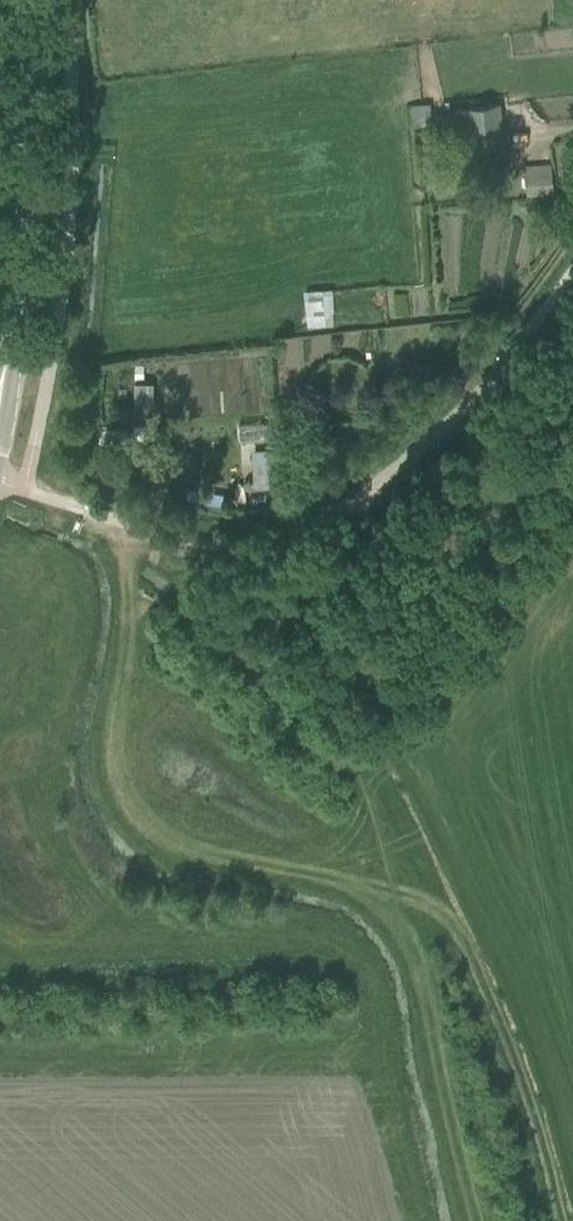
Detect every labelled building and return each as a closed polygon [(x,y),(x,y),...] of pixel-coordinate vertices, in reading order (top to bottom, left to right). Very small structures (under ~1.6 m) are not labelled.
[(499,103),(453,109),(456,130),(461,176),(475,174),(473,163),(498,161),(506,160),(501,119),(499,103)] [(410,117),(411,127),(451,124),(451,114),(425,116),(410,117)] [(548,164),(522,165),(522,193),(549,192),(548,164)]
